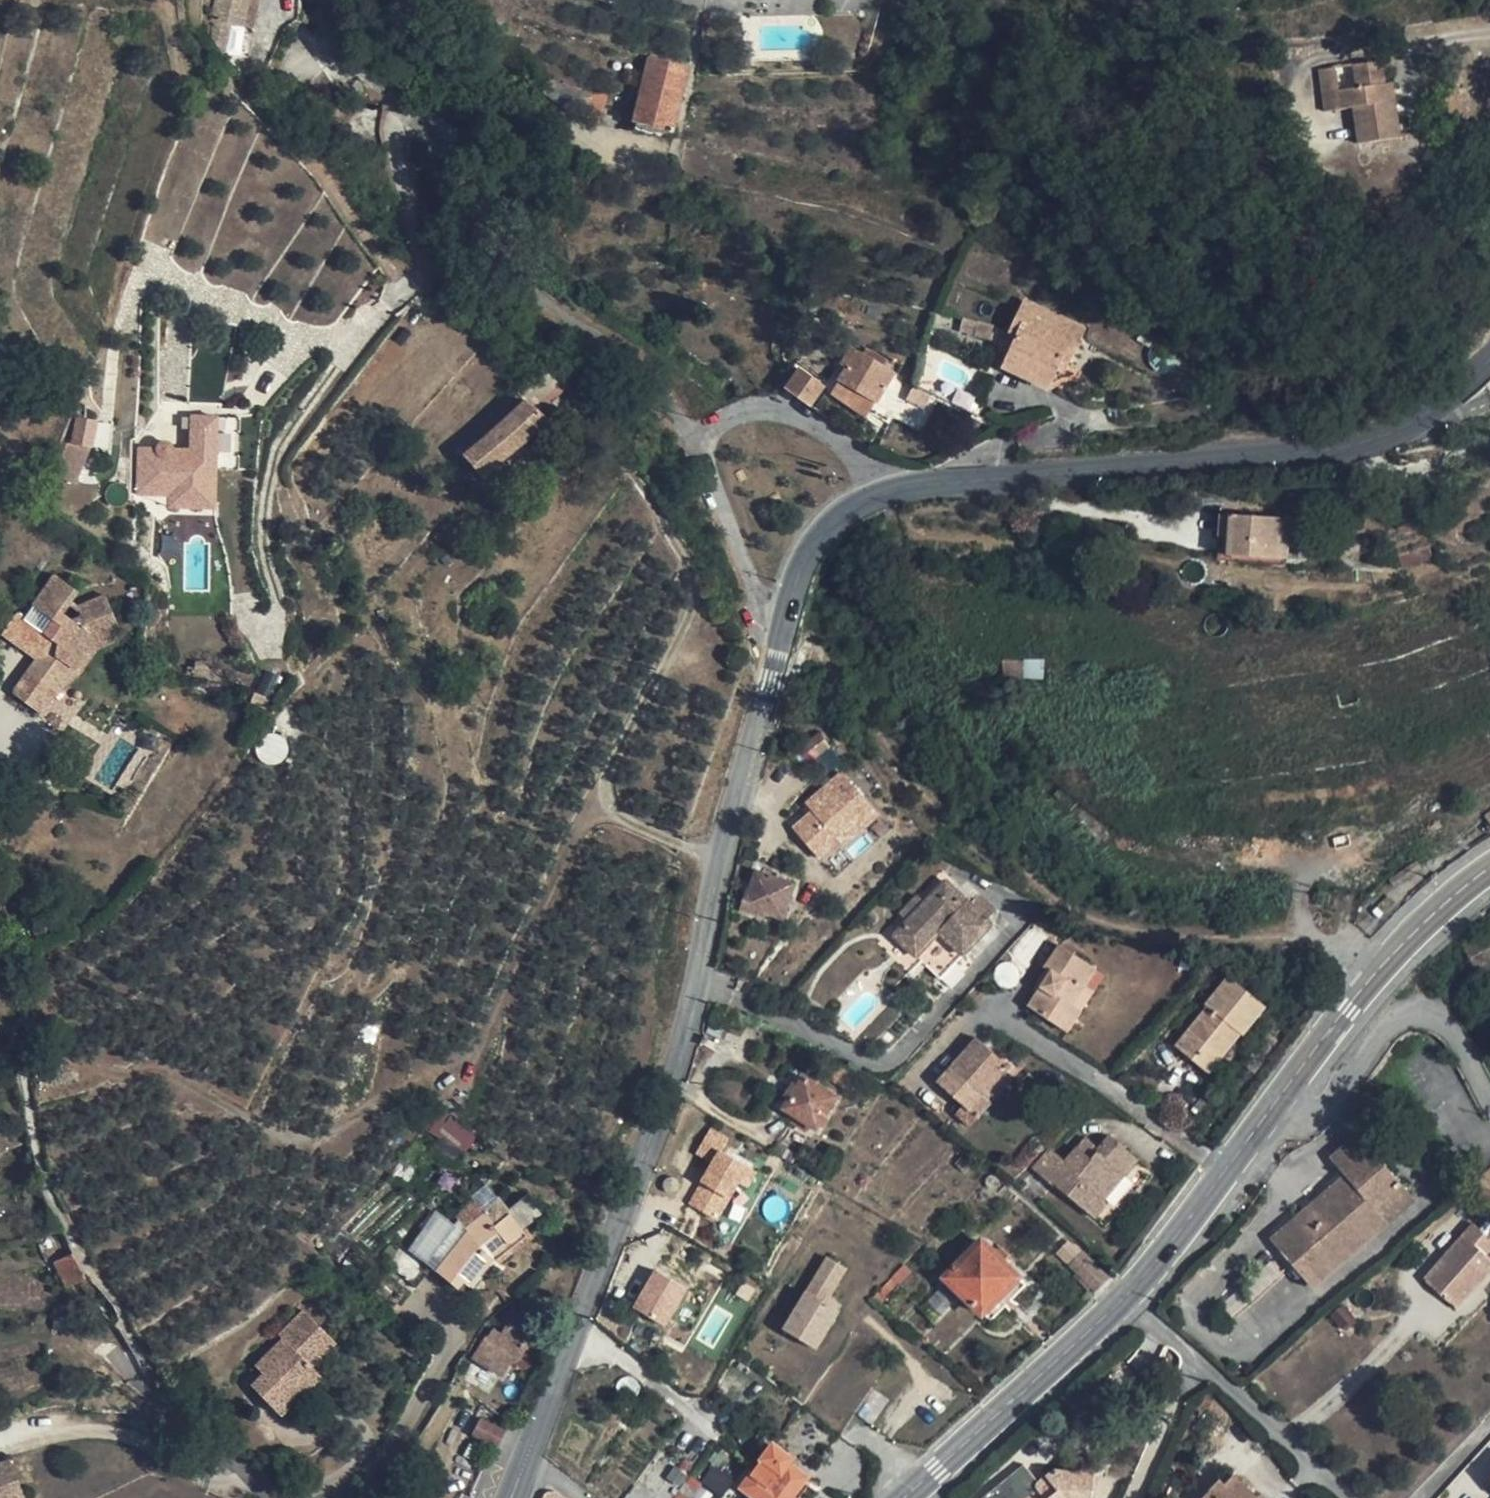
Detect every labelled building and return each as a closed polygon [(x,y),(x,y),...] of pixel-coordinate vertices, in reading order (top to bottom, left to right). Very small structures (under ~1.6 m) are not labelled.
[(212,21),(242,27),(248,0),(217,0),(212,21)] [(242,27),(252,29),(258,0),(248,0),(242,27)] [(689,67),(649,56),(633,122),(672,132),(689,67)] [(1381,85),(1378,61),(1354,65),(1357,88),(1338,91),(1335,67),(1319,70),(1325,112),(1354,108),(1359,107),(1360,116),(1355,117),(1359,144),(1401,138),(1396,100),(1388,101),(1386,84),(1381,85)] [(1381,85),(1386,84),(1382,61),(1378,61),(1381,85)] [(1393,83),(1386,84),(1388,101),(1396,100),(1393,83)] [(597,93),(589,90),(579,115),(599,122),(610,93),(597,93)] [(1085,330),(1025,302),(1011,334),(1018,337),(1010,356),(1053,377),(1056,372),(1062,357),(1069,361),(1085,330)] [(982,323),(963,318),(960,332),(979,337),(993,339),(995,326),(982,323)] [(863,355),(851,347),(841,363),(846,366),(839,379),(876,401),(894,373),(888,369),(892,363),(867,349),(863,355)] [(1053,377),(1010,356),(1005,368),(1048,388),(1053,377)] [(1069,361),(1062,357),(1056,372),(1063,375),(1069,361)] [(576,392),(547,364),(519,392),(524,399),(548,421),(576,392)] [(824,386),(800,368),(786,387),(810,405),(824,386)] [(876,401),(839,379),(830,392),(868,414),(876,401)] [(524,399),(519,392),(460,445),(468,452),(465,454),(484,477),(548,421),(524,399)] [(187,444),(136,445),(136,495),(165,495),(165,510),(217,509),(216,414),(187,414),(187,444)] [(97,421),(77,417),(72,443),(92,447),(97,421)] [(1231,515),(1220,514),(1219,537),(1230,538),(1229,556),(1287,560),(1290,519),(1231,515)] [(1230,538),(1219,537),(1218,555),(1229,556),(1230,538)] [(1433,558),(1430,547),(1399,556),(1403,568),(1433,558)] [(78,591),(56,575),(33,606),(54,621),(44,632),(49,636),(43,644),(42,653),(37,659),(16,690),(13,694),(38,712),(67,685),(62,679),(71,667),(75,667),(96,643),(112,636),(109,629),(119,624),(106,595),(80,606),(78,607),(82,616),(74,620),(64,626),(56,620),(62,612),(71,600),(78,591)] [(31,623),(17,612),(3,633),(16,643),(31,623)] [(74,620),(62,612),(56,620),(64,626),(74,620)] [(44,632),(31,623),(16,643),(37,659),(42,653),(43,644),(49,636),(44,632)] [(114,641),(112,636),(96,643),(75,667),(71,667),(62,679),(67,685),(80,673),(98,648),(114,641)] [(1043,678),(1044,660),(1003,661),(1003,676),(1023,677),(1043,678)] [(830,748),(820,734),(800,749),(810,762),(830,748)] [(801,800),(809,811),(791,825),(819,863),(880,818),(843,769),(801,800)] [(795,884),(756,872),(749,894),(746,893),(741,911),(763,918),(764,914),(784,920),(795,884)] [(993,925),(947,882),(923,907),(909,921),(895,935),(941,979),(964,955),(993,925)] [(923,907),(915,899),(902,913),(909,921),(923,907)] [(1096,970),(1060,946),(1049,963),(1045,968),(1052,972),(1029,1007),(1068,1032),(1082,1012),(1072,1006),(1085,985),(1096,970)] [(1265,1007),(1229,978),(1207,1005),(1209,1007),(1177,1046),(1210,1072),(1242,1032),(1244,1034),(1265,1007)] [(1096,992),(1085,985),(1072,1006),(1082,1012),(1096,992)] [(747,1021),(718,1009),(710,1033),(739,1045),(747,1021)] [(1010,1068),(977,1038),(937,1082),(963,1105),(956,1113),(970,1126),(991,1104),(984,1097),(1005,1074),(1010,1068)] [(1012,1080),(1005,1074),(984,1097),(991,1104),(1012,1080)] [(837,1097),(805,1077),(786,1109),(818,1129),(837,1097)] [(469,1147),(475,1131),(440,1117),(434,1134),(469,1147)] [(709,1127),(696,1154),(709,1160),(687,1205),(723,1222),(750,1165),(722,1151),(729,1136),(709,1127)] [(1034,1168),(1055,1185),(1095,1218),(1108,1203),(1102,1198),(1137,1156),(1111,1134),(1099,1147),(1092,1157),(1078,1146),(1065,1161),(1050,1149),(1034,1168)] [(1397,1178),(1359,1134),(1331,1158),(1345,1175),(1271,1240),(1295,1268),(1397,1178)] [(1086,1136),(1078,1146),(1092,1157),(1099,1147),(1086,1136)] [(1153,1169),(1137,1156),(1102,1198),(1108,1203),(1095,1218),(1105,1227),(1153,1169)] [(1034,1168),(1016,1189),(1026,1198),(1037,1208),(1055,1185),(1034,1168)] [(1416,1200),(1397,1178),(1295,1268),(1314,1290),(1416,1200)] [(508,1215),(485,1185),(470,1198),(473,1197),(456,1218),(457,1219),(454,1223),(437,1211),(417,1238),(393,1268),(416,1288),(432,1267),(450,1282),(456,1274),(468,1286),(478,1273),(481,1275),(494,1257),(492,1255),(507,1243),(522,1231),(509,1214),(508,1215)] [(1474,1223),(1424,1280),(1458,1309),(1489,1273),(1489,1258),(1486,1255),(1489,1250),(1489,1237),(1474,1223)] [(1019,1278),(982,1242),(947,1278),(983,1313),(1019,1278)] [(85,1278),(74,1254),(55,1263),(67,1286),(85,1278)] [(786,1334),(818,1352),(840,1314),(826,1306),(822,1303),(826,1296),(830,1298),(846,1271),(828,1261),(786,1334)] [(906,1263),(874,1298),(880,1303),(912,1269),(906,1263)] [(650,1270),(633,1311),(669,1326),(686,1284),(650,1270)] [(822,1303),(826,1306),(830,1298),(826,1296),(822,1303)] [(1352,1315),(1344,1305),(1332,1316),(1340,1325),(1352,1315)] [(515,1309),(513,1309),(511,1309),(509,1310),(507,1312),(505,1315),(496,1327),(503,1331),(501,1335),(492,1330),(488,1339),(485,1337),(481,1344),(473,1357),(501,1375),(509,1364),(513,1363),(515,1361),(534,1331),(526,1326),(530,1319),(516,1311),(515,1309)] [(335,1342),(305,1310),(279,1336),(283,1340),(263,1360),(271,1367),(264,1374),(252,1386),(280,1415),(321,1375),(311,1365),(335,1342)] [(271,1367),(263,1360),(256,1367),(264,1374),(271,1367)] [(505,1431),(481,1419),(472,1435),(495,1446),(497,1447),(505,1431)] [(775,1445),(743,1487),(758,1497),(792,1497),(808,1477),(790,1464),(794,1459),(775,1445)] [(10,1461),(0,1465),(0,1497),(24,1497),(10,1461)] [(1056,1471),(1047,1477),(1040,1483),(1039,1487),(1039,1489),(1028,1497),(1074,1497),(1075,1494),(1093,1496),(1095,1475),(1056,1471)] [(1237,1475),(1227,1487),(1221,1481),(1206,1497),(1259,1497),(1237,1475)] [(535,1480),(529,1497),(543,1497),(544,1496),(540,1494),(540,1488),(535,1480)]
